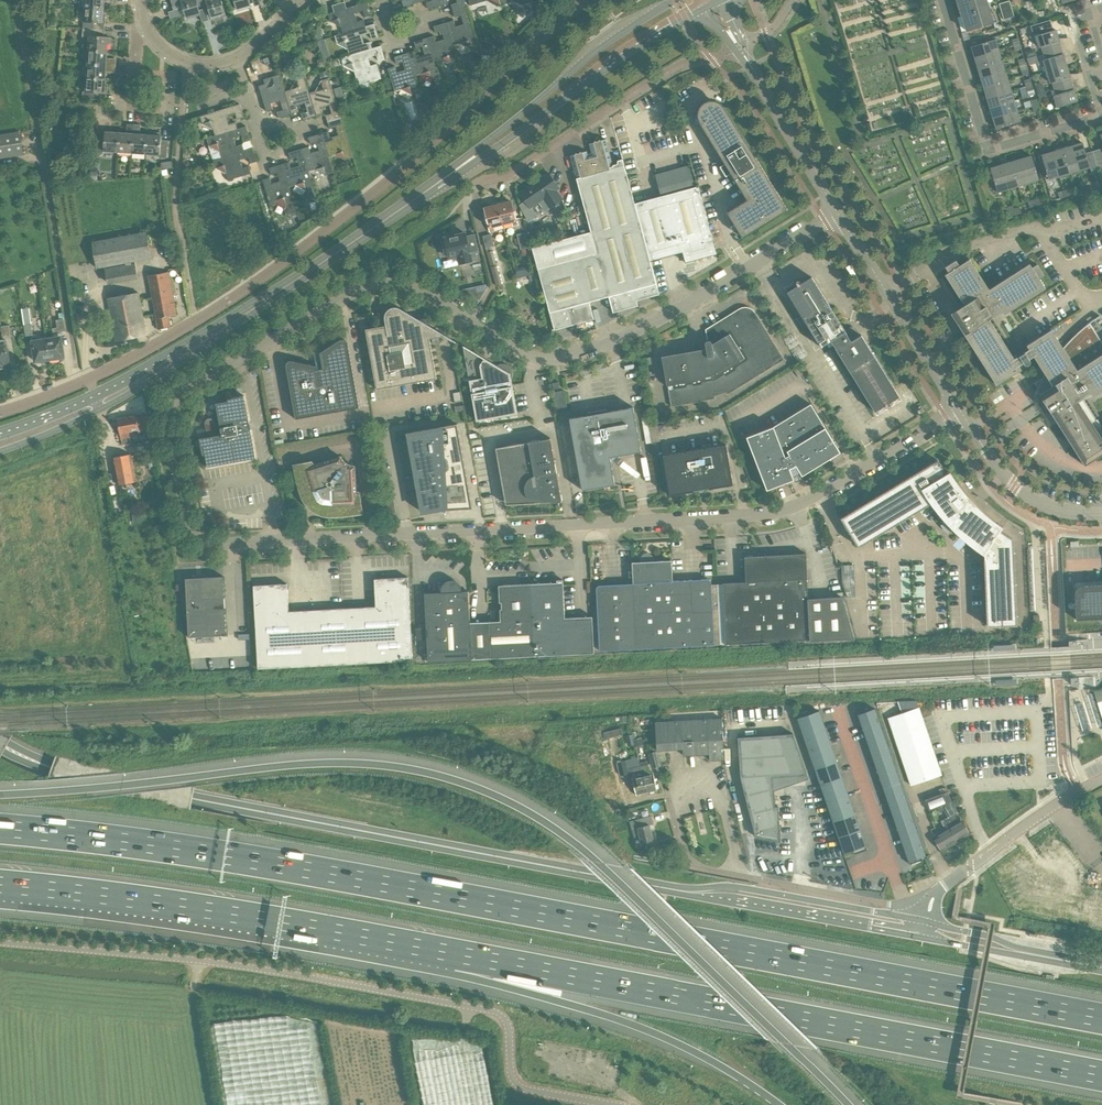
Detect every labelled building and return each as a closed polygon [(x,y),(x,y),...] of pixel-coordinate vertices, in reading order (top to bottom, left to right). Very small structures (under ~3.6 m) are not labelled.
[(113,0),(80,0),(80,7),(84,7),(103,8),(103,1),(113,2),(113,0)] [(195,0),(170,0),(172,7),(181,4),(185,17),(199,13),(195,0)] [(197,6),(206,3),(210,17),(225,12),(221,0),(195,0),(197,6)] [(237,9),(251,5),(250,0),(234,0),(237,9)] [(427,3),(429,9),(442,5),(440,0),(433,0),(433,1),(427,3)] [(467,8),(465,0),(457,0),(458,3),(452,5),(454,11),(467,8)] [(967,30),(993,22),(986,0),(958,0),(967,30)] [(999,3),(1004,19),(1014,16),(1009,0),(999,3)] [(341,28),(343,34),(366,27),(364,21),(358,22),(356,14),(364,11),(366,18),(372,16),(368,2),(346,9),(344,3),(331,6),(333,13),(328,15),(331,22),(341,28)] [(86,28),(105,29),(105,16),(102,16),(102,15),(103,8),(84,7),(83,28),(86,28)] [(456,27),(454,21),(448,23),(455,45),(460,43),(471,50),(479,48),(467,8),(456,11),(454,11),(456,18),(461,17),(464,25),(456,27)] [(1043,50),(1044,52),(1061,47),(1055,29),(1053,30),(1050,19),(1030,25),(1034,36),(1036,42),(1038,41),(1039,47),(1042,46),(1043,50)] [(435,37),(428,39),(434,60),(440,59),(451,65),(459,62),(454,45),(455,45),(448,23),(434,27),(436,34),(442,32),(445,40),(436,43),(435,37)] [(370,34),(372,40),(379,38),(375,25),(366,27),(343,34),(335,36),(337,43),(348,49),(350,57),(373,49),(371,42),(365,44),(362,36),(370,34)] [(82,37),(88,37),(87,49),(107,50),(107,43),(110,43),(111,37),(107,37),(108,36),(104,35),(105,29),(86,28),(83,28),(82,37)] [(417,57),(415,52),(409,54),(415,75),(421,74),(433,80),(435,79),(436,84),(441,82),(439,78),(434,60),(428,39),(415,43),(416,49),(423,47),(425,55),(417,57)] [(975,56),(998,49),(995,39),(971,46),(975,56)] [(324,40),(317,42),(320,54),(328,52),(324,40)] [(382,46),(373,49),(350,57),(342,59),(344,66),(355,72),(357,79),(358,79),(362,88),(364,89),(366,89),(368,87),(369,86),(369,83),(382,80),(378,65),(371,67),(369,58),(377,56),(379,62),(386,60),(382,46)] [(1066,65),(1061,47),(1044,52),(1045,58),(1043,59),(1045,65),(1043,66),(1045,72),(1066,65)] [(106,58),(107,50),(87,49),(87,63),(115,65),(116,58),(106,58)] [(998,49),(975,56),(978,67),(1001,59),(998,49)] [(1028,57),(1036,54),(1035,51),(1032,49),(1026,51),(1028,57)] [(389,69),(395,92),(402,90),(413,95),(420,93),(415,75),(409,54),(395,57),(397,64),(403,63),(406,71),(397,73),(396,67),(389,69)] [(485,66),(493,58),(490,55),(481,54),(485,66)] [(1036,55),(1028,57),(1030,64),(1038,61),(1036,55)] [(1001,59),(978,67),(981,77),(1004,70),(1001,59)] [(115,72),(115,65),(87,63),(86,77),(105,78),(105,72),(115,72)] [(458,63),(451,65),(454,73),(460,71),(458,63)] [(1072,83),(1066,65),(1045,72),(1046,77),(1048,77),(1050,83),(1052,82),(1054,88),(1072,83)] [(319,72),(321,80),(329,78),(327,70),(319,72)] [(1004,70),(981,77),(984,87),(1007,80),(1004,70)] [(259,90),(266,113),(273,111),(271,104),(280,102),(282,110),(276,112),(278,119),(291,115),(285,92),(280,75),(272,77),(266,88),(259,90)] [(79,91),(79,98),(100,99),(100,93),(104,93),(104,92),(107,92),(107,86),(105,86),(105,78),(86,77),(85,91),(79,91)] [(307,112),(301,114),(303,120),(315,117),(309,94),(304,77),(297,79),(291,90),(285,92),(291,115),(298,113),(296,107),(304,104),(307,112)] [(334,97),(329,79),(321,81),(316,92),(309,94),(315,117),(323,114),(321,109),(329,106),(332,114),(325,116),(327,123),(341,119),(336,103),(334,97)] [(987,97),(1011,90),(1007,80),(984,87),(987,97)] [(1055,107),(1055,108),(1077,101),(1072,83),(1054,88),(1056,94),(1054,95),(1056,101),(1054,101),(1055,107)] [(1042,84),(1036,86),(1038,93),(1044,91),(1042,84)] [(990,107),(1014,100),(1011,90),(987,97),(990,107)] [(787,209),(724,106),(722,108),(720,105),(717,103),(714,102),(711,102),(710,99),(707,100),(703,102),(700,104),(698,107),(697,111),(696,115),(697,119),(699,122),(728,169),(746,199),(726,212),(742,237),(787,209)] [(993,118),(1017,110),(1014,100),(990,107),(993,118)] [(237,120),(241,118),(243,118),(239,105),(200,117),(202,125),(212,130),(214,136),(238,130),(237,130),(235,123),(229,125),(226,116),(235,113),(237,120)] [(1020,121),(1017,110),(993,118),(996,128),(1020,121)] [(330,138),(328,132),(321,134),(328,157),(334,155),(345,161),(353,159),(341,119),(327,123),(329,129),(335,127),(338,136),(330,138)] [(120,133),(119,152),(133,153),(134,124),(127,124),(126,133),(120,133)] [(134,124),(133,153),(146,154),(147,135),(140,135),(141,125),(134,124)] [(250,140),(248,133),(246,127),(237,130),(238,130),(214,136),(206,138),(208,147),(213,161),(221,158),(221,159),(244,152),(244,151),(242,145),(236,147),(233,139),(242,136),(244,141),(250,140)] [(119,152),(120,133),(112,132),(113,130),(107,129),(107,132),(106,132),(106,135),(98,135),(97,153),(105,153),(105,151),(119,152)] [(0,135),(0,157),(23,154),(20,132),(0,135)] [(155,136),(147,135),(146,154),(160,155),(160,158),(166,158),(168,140),(161,140),(161,133),(155,133),(155,136)] [(310,154),(309,147),(301,149),(308,172),(309,172),(315,170),(325,176),(333,173),(328,157),(321,134),(308,138),(309,144),(316,143),(318,151),(310,154)] [(549,312),(588,302),(608,296),(609,296),(656,283),(622,159),(618,160),(617,164),(612,165),(605,139),(589,144),(592,154),(587,156),(585,151),(570,155),(591,231),(532,247),(549,311),(549,312)] [(1072,146),(1079,169),(1090,166),(1083,142),(1072,146)] [(1072,146),(1069,147),(1068,145),(1061,147),(1069,172),(1079,169),(1072,146)] [(1059,175),(1069,172),(1061,147),(1055,149),(1055,151),(1052,152),(1059,175)] [(250,163),(257,162),(253,149),(244,151),(244,152),(221,159),(221,158),(213,161),(215,169),(225,173),(227,181),(251,174),(249,167),(243,168),(240,160),(249,157),(250,163)] [(290,168),(289,162),(282,164),(287,181),(289,188),(290,188),(295,186),(306,192),(308,200),(316,198),(314,189),(311,180),(309,172),(308,172),(301,149),(289,153),(290,159),(297,157),(299,166),(290,168)] [(1059,175),(1052,152),(1041,155),(1043,161),(1040,162),(1046,179),(1048,179),(1059,175)] [(1094,155),(1098,169),(1101,168),(1101,152),(1094,155)] [(1028,182),(1034,180),(1039,179),(1032,156),(1021,159),(1028,181),(1028,182)] [(1028,182),(1028,181),(1021,159),(1011,162),(1018,185),(1028,182)] [(1001,165),(1005,180),(1008,188),(1018,185),(1011,162),(1001,165)] [(282,164),(269,168),(271,175),(277,173),(280,182),(271,184),(269,178),(262,180),(270,207),(273,206),(274,204),(285,209),(285,211),(286,216),(297,212),(290,188),(289,188),(287,181),(282,164)] [(654,174),(656,180),(660,196),(694,186),(689,166),(689,165),(654,174)] [(1005,180),(1001,165),(990,168),(997,192),(1008,188),(1005,180)] [(547,173),(519,193),(525,201),(520,205),(529,221),(537,216),(531,207),(538,202),(540,206),(545,202),(549,207),(561,199),(555,190),(558,189),(547,173)] [(684,262),(692,260),(716,253),(697,186),(635,204),(643,234),(650,261),(681,252),(684,262)] [(498,202),(503,223),(512,221),(513,226),(519,225),(517,218),(515,218),(514,214),(516,214),(514,206),(512,207),(511,202),(505,203),(505,200),(498,202)] [(494,225),(503,223),(498,202),(490,204),(491,206),(485,208),(486,213),(485,213),(487,221),(488,220),(489,225),(488,225),(490,232),(496,230),(494,225)] [(1012,204),(1007,206),(1008,209),(1008,210),(1010,216),(1015,214),(1013,207),(1012,204)] [(147,232),(93,242),(97,268),(105,266),(108,282),(138,276),(136,261),(152,258),(147,232)] [(446,241),(442,242),(445,253),(448,253),(449,257),(458,255),(460,263),(472,260),(480,258),(478,250),(475,233),(466,235),(465,232),(445,237),(446,241)] [(526,236),(525,232),(517,233),(521,249),(528,247),(528,246),(526,236)] [(485,248),(486,248),(491,265),(497,264),(492,246),(494,246),(491,234),(483,235),(485,248)] [(528,246),(535,244),(533,235),(526,236),(528,246)] [(1018,365),(1022,362),(1019,355),(1014,358),(988,319),(1001,310),(1004,314),(1044,288),(1038,278),(1044,274),(1037,263),(1031,267),(1029,264),(989,290),(969,259),(959,266),(956,260),(945,267),(949,272),(945,275),(964,304),(950,313),(952,316),(957,324),(962,331),(996,384),(1014,373),(1020,369),(1018,365)] [(504,289),(502,284),(503,284),(497,265),(492,267),(497,286),(496,286),(497,291),(504,289)] [(158,329),(171,327),(170,316),(177,315),(169,271),(149,275),(158,329)] [(815,275),(789,289),(820,347),(834,339),(873,411),(899,397),(864,332),(850,340),(815,275)] [(659,294),(656,283),(609,296),(613,312),(638,305),(637,300),(659,294)] [(486,284),(462,290),(462,291),(461,293),(478,303),(488,287),(486,286),(486,284)] [(146,335),(139,293),(108,298),(116,340),(146,335)] [(592,319),(588,302),(549,312),(553,329),(592,319)] [(385,324),(378,326),(366,328),(376,387),(436,377),(429,337),(432,337),(433,341),(439,340),(438,336),(445,334),(399,307),(394,306),(390,307),(387,309),(385,312),(384,315),(385,324)] [(706,348),(705,348),(662,357),(667,384),(671,384),(672,389),(668,389),(670,405),(715,397),(715,394),(725,391),(726,393),(783,358),(752,310),(750,308),(747,307),(744,306),(740,307),(705,328),(707,340),(706,340),(705,342),(705,344),(706,348)] [(36,361),(50,359),(46,338),(46,337),(40,338),(39,336),(34,336),(30,307),(22,308),(26,336),(32,335),(36,361)] [(1101,325),(1101,322),(1098,316),(1090,320),(1096,329),(1101,325)] [(23,317),(15,319),(18,343),(25,342),(24,335),(26,334),(23,317)] [(46,338),(50,359),(64,357),(60,331),(66,330),(64,318),(56,319),(58,327),(53,328),(54,336),(47,337),(46,337),(46,338)] [(1019,355),(1022,362),(1023,363),(1025,363),(1027,363),(1028,361),(1028,360),(1028,358),(1033,355),(1044,373),(1041,378),(1034,382),(1037,387),(1034,394),(1039,401),(1038,401),(1038,402),(1038,403),(1038,404),(1039,405),(1040,406),(1041,406),(1042,406),(1043,406),(1042,407),(1042,408),(1041,408),(1041,409),(1041,410),(1042,411),(1043,411),(1044,412),(1045,412),(1046,411),(1048,414),(1051,413),(1084,465),(1101,454),(1101,439),(1083,410),(1076,400),(1089,392),(1092,395),(1101,389),(1101,342),(1090,323),(1090,322),(1083,327),(1077,333),(1068,342),(1062,348),(1051,329),(1026,345),(1029,349),(1019,355)] [(10,365),(6,344),(5,340),(12,339),(10,325),(1,326),(4,339),(0,340),(0,367),(10,365)] [(795,335),(785,341),(797,361),(807,355),(795,335)] [(297,417),(331,410),(360,405),(349,340),(347,339),(346,338),(343,337),(341,337),(321,351),(322,359),(316,360),(316,364),(292,358),(290,358),(288,359),(287,361),(287,363),(297,417)] [(496,365),(486,359),(462,345),(476,420),(517,412),(510,379),(512,376),(512,372),(511,369),(509,366),(506,364),(503,363),(499,363),(496,365)] [(799,365),(794,369),(798,376),(804,373),(799,365)] [(553,392),(557,413),(568,411),(564,390),(553,392)] [(460,391),(453,392),(455,401),(461,400),(460,391)] [(229,399),(218,401),(217,401),(220,420),(217,420),(216,418),(214,416),(210,416),(208,417),(205,421),(206,427),(205,428),(206,433),(207,433),(208,435),(200,437),(203,453),(205,453),(207,465),(257,455),(245,394),(228,397),(229,399)] [(802,475),(840,451),(810,403),(773,426),(746,436),(767,488),(793,478),(792,474),(800,470),(802,475)] [(569,418),(573,440),(582,489),(614,483),(610,461),(612,458),(614,456),(640,451),(631,407),(605,412),(605,409),(587,412),(587,415),(569,418)] [(150,429),(148,415),(137,416),(118,419),(122,444),(131,443),(129,431),(139,429),(139,430),(150,429)] [(646,416),(640,418),(645,443),(651,442),(647,422),(646,416)] [(446,510),(472,508),(457,423),(440,427),(440,430),(434,431),(433,428),(407,433),(421,511),(424,511),(424,510),(444,506),(445,513),(446,513),(446,510)] [(660,441),(657,425),(649,426),(652,442),(660,441)] [(365,441),(371,440),(370,430),(360,432),(361,438),(365,441)] [(559,493),(559,490),(558,482),(559,482),(550,438),(496,448),(504,492),(506,501),(539,495),(540,500),(550,500),(552,499),(554,499),(555,498),(557,496),(558,494),(559,493)] [(725,443),(663,455),(670,494),(692,490),(691,488),(694,488),(695,483),(697,482),(699,490),(704,489),(703,481),(706,481),(708,485),(711,484),(711,487),(732,483),(725,443)] [(113,457),(118,485),(135,482),(130,454),(113,457)] [(313,460),(295,463),(297,473),(300,483),(303,493),(307,502),(309,504),(312,503),(321,509),(321,513),(323,513),(331,514),(339,514),(348,514),(357,513),(364,511),(361,494),(357,492),(356,465),(349,463),(345,461),(345,460),(342,455),(315,463),(313,460)] [(984,553),(984,560),(987,626),(1017,624),(1013,538),(971,511),(964,503),(938,460),(841,518),(858,546),(931,502),(932,504),(937,510),(943,517),(948,522),(955,530),(962,536),(968,542),(975,547),(984,553)] [(385,512),(396,512),(394,497),(383,498),(385,512)] [(141,512),(132,514),(133,521),(133,522),(142,520),(142,519),(141,512)] [(745,582),(744,582),(722,583),(725,644),(810,639),(810,640),(853,638),(841,596),(808,598),(807,579),(806,553),(744,556),(745,582)] [(599,650),(714,645),(710,580),(708,579),(672,580),(671,560),(632,562),(633,583),(600,584),(597,586),(596,590),(599,650)] [(842,565),(842,581),(847,597),(856,596),(854,580),(854,564),(842,565)] [(223,576),(186,577),(186,584),(187,608),(188,636),(226,634),(226,633),(223,576)] [(413,660),(408,577),(375,579),(376,606),(354,607),(357,662),(413,660)] [(532,584),(536,655),(595,653),(593,616),(565,618),(563,579),(557,579),(557,582),(532,584)] [(474,658),(472,621),(471,622),(469,591),(462,591),(462,587),(460,583),(457,581),(453,580),(449,580),(445,582),(443,585),(441,588),(441,593),(425,593),(429,661),(473,658),(474,658)] [(254,585),(258,667),(331,664),(327,642),(321,608),(289,610),(288,583),(254,585)] [(499,585),(500,602),(502,602),(502,608),(500,608),(501,620),(472,621),(474,658),(536,655),(532,584),(499,585)] [(1075,619),(1101,617),(1101,584),(1078,586),(1077,587),(1076,588),(1074,590),(1074,591),(1075,619)] [(331,664),(357,662),(354,607),(321,608),(327,642),(331,664)] [(911,785),(941,775),(919,708),(914,709),(911,701),(898,701),(902,713),(889,718),(911,785)] [(857,712),(862,726),(879,720),(875,708),(869,710),(868,708),(857,712)] [(797,716),(804,736),(826,728),(820,711),(814,713),(813,710),(797,716)] [(721,718),(655,722),(657,750),(683,748),(683,755),(707,753),(707,762),(720,762),(720,759),(723,759),(721,718)] [(879,720),(862,726),(866,739),(883,733),(879,720)] [(606,736),(623,733),(622,727),(605,730),(606,736)] [(826,728),(804,736),(810,753),(832,745),(826,728)] [(793,733),(737,737),(741,777),(756,837),(780,841),(778,804),(775,804),(773,774),(806,772),(793,733)] [(883,733),(866,739),(871,751),(887,745),(883,733)] [(628,746),(635,744),(633,736),(626,737),(628,746)] [(643,744),(641,737),(634,739),(636,746),(643,744)] [(810,753),(816,770),(838,763),(832,745),(810,753)] [(887,745),(871,751),(875,764),(892,758),(887,745)] [(653,751),(648,753),(652,767),(655,766),(656,771),(661,770),(655,746),(652,746),(653,751)] [(620,776),(634,772),(635,777),(632,777),(636,795),(647,792),(640,765),(632,767),(628,768),(626,759),(622,760),(620,748),(614,750),(620,776)] [(892,758),(875,764),(879,776),(896,770),(892,758)] [(648,763),(640,765),(647,792),(657,789),(653,772),(651,773),(648,763)] [(838,763),(816,770),(822,787),(844,780),(838,763)] [(896,770),(879,776),(884,789),(900,783),(896,770)] [(822,787),(828,805),(850,797),(844,780),(822,787)] [(900,783),(884,789),(888,801),(905,795),(900,783)] [(946,791),(925,799),(930,810),(937,807),(939,812),(944,810),(947,817),(940,820),(945,828),(932,835),(942,853),(947,850),(946,848),(971,834),(946,791)] [(905,795),(888,801),(892,814),(909,808),(905,795)] [(850,797),(828,805),(834,822),(855,814),(850,797)] [(909,808),(892,814),(897,826),(913,820),(909,808)] [(936,810),(929,812),(932,820),(938,818),(936,810)] [(855,814),(834,822),(840,839),(861,832),(855,814)] [(639,836),(641,844),(654,841),(650,824),(653,823),(651,815),(630,821),(634,837),(639,836)] [(913,820),(897,826),(901,839),(918,833),(913,820)] [(861,832),(840,839),(844,852),(852,850),(854,854),(867,849),(861,832)] [(918,833),(901,839),(905,851),(922,845),(918,833)] [(925,855),(922,845),(905,851),(910,864),(923,859),(922,856),(925,855)]
